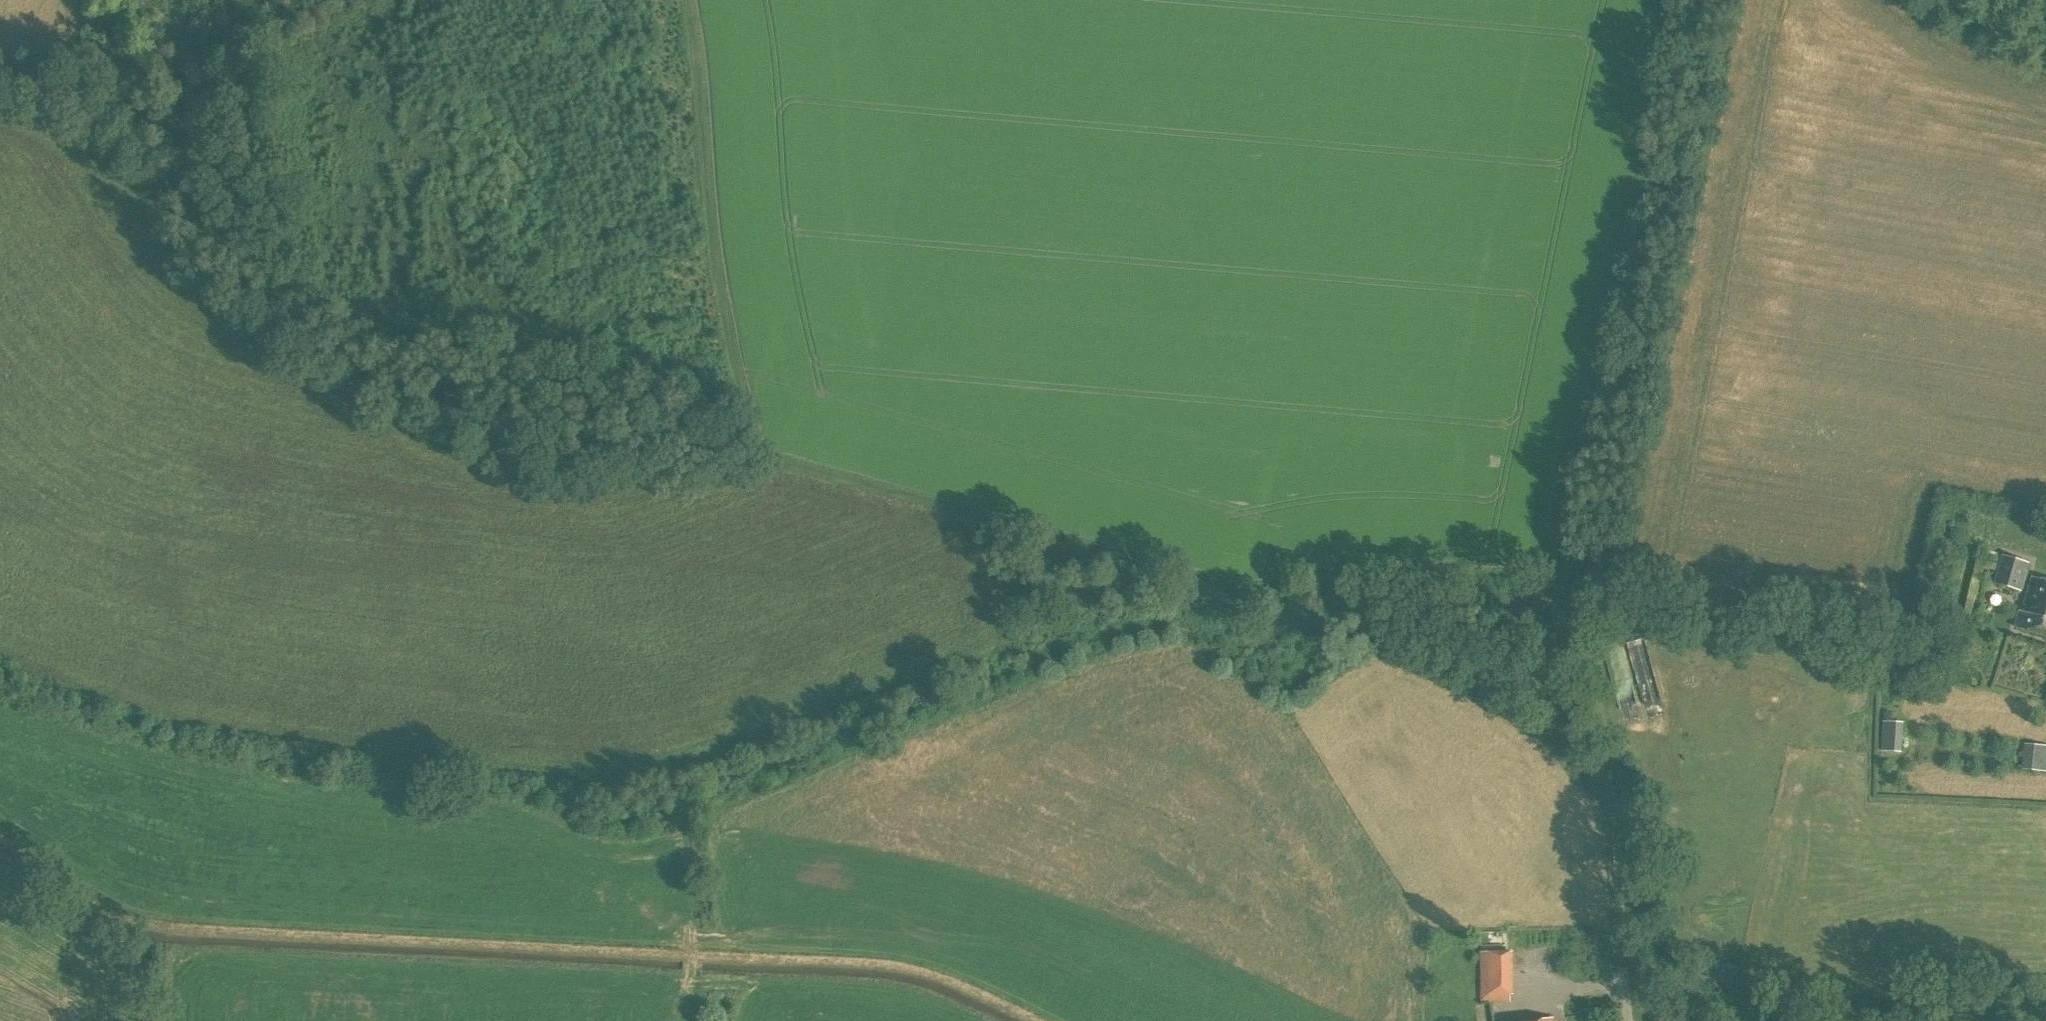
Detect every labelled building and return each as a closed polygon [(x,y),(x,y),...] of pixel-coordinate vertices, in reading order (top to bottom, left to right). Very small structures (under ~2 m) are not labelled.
[(2021,591),(2029,564),(2002,555),(1994,582),(2021,591)] [(2032,576),(2022,610),(2020,609),(2015,626),(2045,635),(2045,580),(2032,576)] [(1882,751),(1902,753),(1904,723),(1883,722),(1882,751)] [(2025,744),(2022,770),(2045,772),(2045,746),(2025,744)] [(1481,1001),(1510,1001),(1510,994),(1513,994),(1513,951),(1480,952),(1481,1001)]
